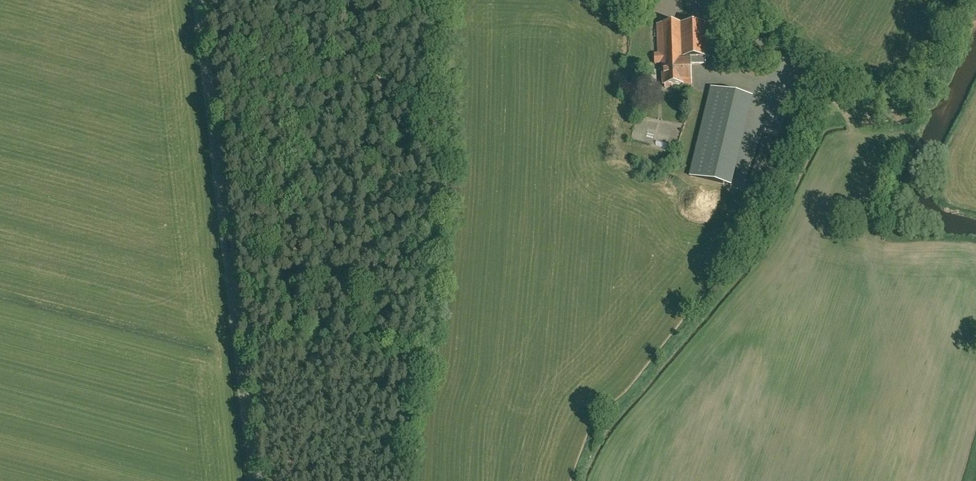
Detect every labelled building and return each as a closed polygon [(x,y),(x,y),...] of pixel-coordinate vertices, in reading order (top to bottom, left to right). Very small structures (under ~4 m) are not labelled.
[(655,54),(655,63),(662,63),(663,85),(692,84),(691,64),(695,64),(705,64),(705,57),(709,57),(709,23),(657,24),(658,54),(655,54)] [(619,93),(635,95),(637,85),(621,83),(619,93)] [(710,87),(692,177),(736,186),(754,96),(710,87)]
